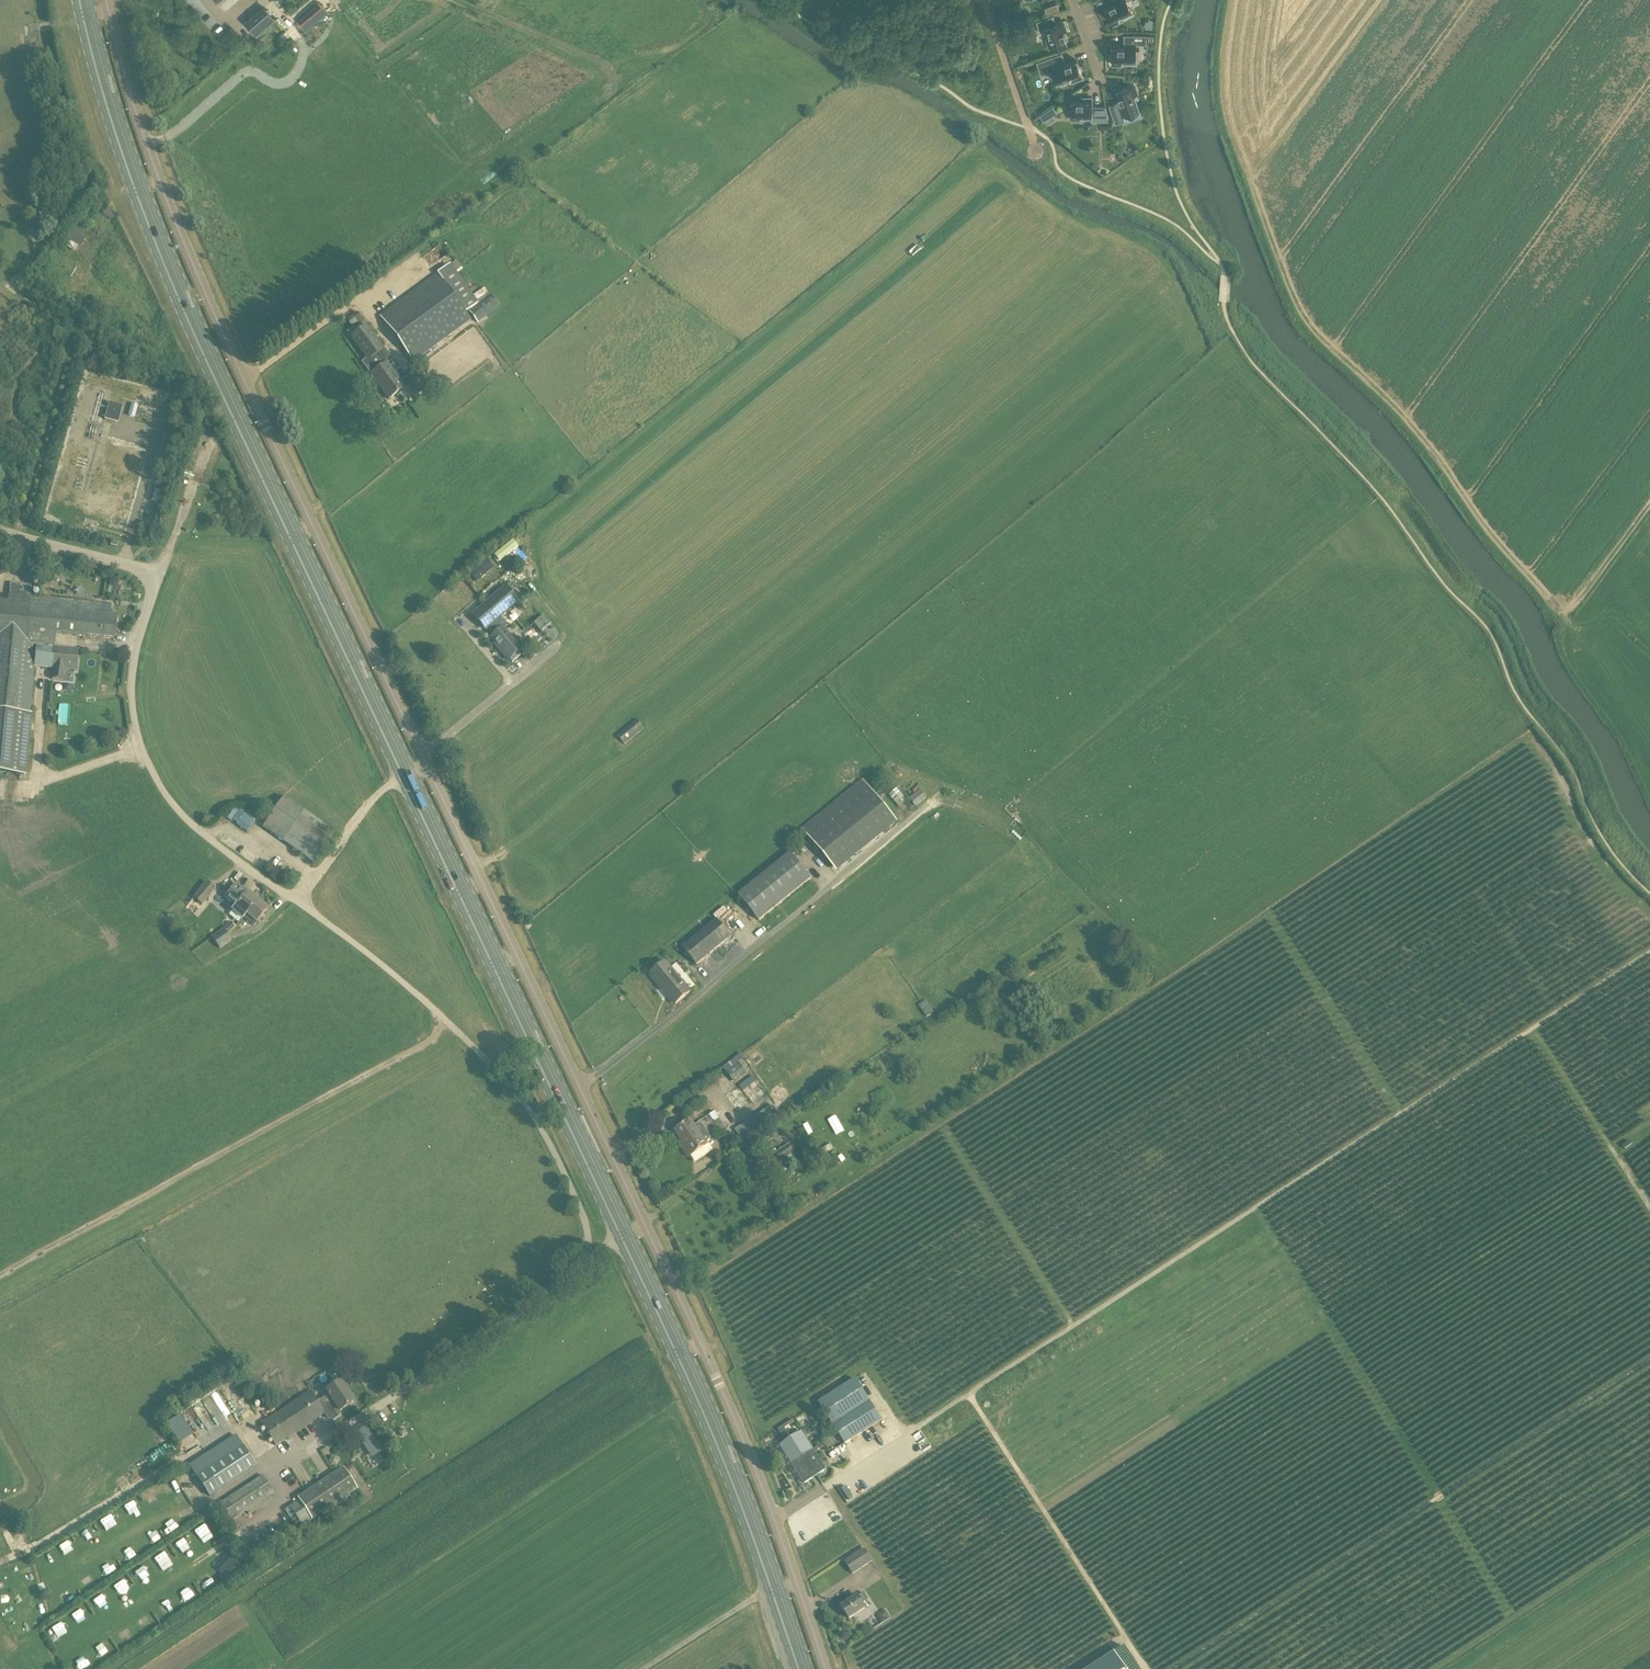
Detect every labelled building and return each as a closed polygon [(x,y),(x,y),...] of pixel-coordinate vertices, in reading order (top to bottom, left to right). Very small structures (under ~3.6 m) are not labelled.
[(1113,24),(1123,19),(1121,16),(1133,9),(1134,13),(1144,7),(1140,0),(1114,0),(1115,2),(1110,4),(1110,6),(1105,8),(1113,24)] [(306,32),(328,14),(318,2),(296,21),(306,32)] [(265,7),(246,24),(256,35),(275,19),(265,7)] [(1047,38),(1050,48),(1067,42),(1065,36),(1066,36),(1064,30),(1066,30),(1063,20),(1056,23),(1053,15),(1036,21),(1039,30),(1047,27),(1050,37),(1047,38)] [(1031,25),(1027,26),(1027,28),(1021,35),(1022,37),(1034,33),(1031,25)] [(1112,64),(1123,64),(1123,60),(1136,60),(1136,43),(1146,43),(1147,34),(1124,34),(1124,45),(1118,45),(1118,46),(1112,46),(1112,64)] [(1062,52),(1037,61),(1041,75),(1053,71),(1057,83),(1072,78),(1073,80),(1083,77),(1077,60),(1072,62),(1071,61),(1065,63),(1062,52)] [(1138,93),(1134,83),(1118,89),(1120,95),(1118,95),(1120,101),(1109,104),(1116,123),(1125,120),(1124,115),(1140,110),(1134,94),(1138,93)] [(1092,98),(1083,98),(1083,100),(1077,100),(1077,101),(1071,101),(1071,119),(1081,119),(1081,115),(1092,115),(1092,120),(1108,120),(1106,105),(1092,105),(1092,98)] [(1048,109),(1052,115),(1057,112),(1053,106),(1048,109)] [(1103,132),(1110,131),(1109,124),(1102,125),(1103,132)] [(87,238),(70,227),(60,243),(76,254),(87,238)] [(470,320),(436,275),(379,317),(412,363),(470,320)] [(52,291),(50,295),(56,299),(58,295),(52,291)] [(498,306),(490,296),(469,313),(477,323),(498,306)] [(357,312),(346,320),(352,327),(362,319),(357,312)] [(379,353),(384,350),(367,326),(350,337),(368,361),(363,364),(388,400),(404,389),(379,353)] [(123,407),(109,403),(104,419),(118,423),(123,407)] [(155,490),(152,502),(159,504),(162,492),(155,490)] [(479,564),(469,572),(477,581),(487,573),(479,564)] [(512,580),(478,610),(471,616),(484,630),(486,629),(491,634),(504,623),(499,617),(525,595),(512,580)] [(52,648),(53,634),(115,640),(117,616),(109,615),(110,605),(26,597),(27,589),(13,588),(13,595),(0,594),(0,774),(23,777),(30,715),(34,667),(36,646),(52,648)] [(524,633),(533,643),(553,626),(544,616),(524,633)] [(504,623),(491,634),(492,636),(488,639),(507,660),(520,649),(503,629),(507,626),(504,623)] [(78,651),(52,648),(36,646),(34,667),(52,669),(51,680),(65,681),(66,670),(76,672),(78,651)] [(618,737),(625,746),(644,729),(637,721),(618,737)] [(859,777),(799,828),(830,865),(890,814),(859,777)] [(920,790),(916,786),(906,794),(909,798),(909,799),(915,807),(927,798),(920,790)] [(284,798),(265,824),(262,827),(282,841),(303,811),(284,798)] [(282,841),(314,864),(335,834),(303,811),(282,841)] [(738,896),(760,922),(812,880),(790,853),(738,896)] [(207,883),(186,908),(194,914),(214,889),(207,883)] [(243,920),(243,919),(245,920),(245,919),(244,918),(258,900),(248,892),(245,895),(234,886),(225,897),(236,906),(232,911),(243,920)] [(256,924),(268,909),(258,900),(244,918),(245,919),(245,920),(253,927),(256,924)] [(696,966),(731,937),(716,920),(682,948),(696,966)] [(230,922),(224,929),(211,938),(219,949),(232,940),(228,934),(235,927),(230,922)] [(690,993),(665,963),(650,975),(675,1005),(690,993)] [(934,1013),(926,1001),(918,1006),(927,1018),(934,1013)] [(742,1054),(723,1068),(735,1084),(747,1075),(739,1063),(745,1058),(742,1054)] [(773,1106),(736,1131),(743,1142),(780,1117),(773,1106)] [(682,1150),(689,1159),(708,1146),(691,1121),(674,1132),(685,1148),(682,1150)] [(789,1144),(775,1154),(771,1150),(764,1155),(767,1159),(773,1168),(795,1153),(789,1144)] [(882,1421),(855,1380),(855,1379),(818,1403),(845,1445),(882,1421)] [(341,1381),(325,1391),(327,1395),(317,1402),(311,1391),(260,1424),(275,1446),(324,1414),(328,1420),(334,1421),(339,1417),(340,1411),(355,1402),(341,1381)] [(366,1427),(356,1433),(368,1452),(378,1445),(366,1427)] [(825,1470),(801,1432),(785,1443),(796,1460),(791,1464),(804,1484),(825,1470)] [(257,1467),(236,1435),(188,1465),(210,1498),(257,1467)] [(332,1457),(329,1461),(332,1466),(337,1465),(340,1461),(337,1456),(332,1457)] [(297,1498),(299,1501),(289,1508),(302,1527),(358,1490),(343,1468),(297,1498)] [(247,1512),(248,1515),(273,1499),(271,1496),(274,1494),(262,1475),(218,1503),(230,1523),(247,1512)] [(206,1525),(196,1531),(201,1539),(211,1533),(206,1525)] [(872,1561),(865,1549),(845,1562),(852,1574),(872,1561)] [(165,1552),(155,1559),(165,1572),(175,1564),(165,1552)] [(224,1564),(218,1570),(225,1577),(238,1563),(228,1554),(221,1561),(224,1564)] [(143,1585),(152,1581),(147,1567),(137,1571),(143,1585)] [(88,1589),(97,1583),(88,1570),(79,1576),(88,1589)] [(120,1593),(129,1588),(125,1581),(116,1587),(120,1593)] [(186,1600),(195,1596),(191,1588),(182,1592),(186,1600)] [(841,1607),(849,1620),(866,1609),(863,1604),(868,1600),(864,1593),(858,1597),(858,1596),(841,1607)] [(885,1611),(882,1613),(880,1620),(883,1624),(890,1618),(885,1611)] [(52,1629),(58,1638),(69,1632),(63,1622),(52,1629)] [(1114,1653),(1089,1668),(1124,1668),(1114,1653)] [(81,1668),(84,1668),(90,1665),(85,1657),(76,1662),(81,1668)]
